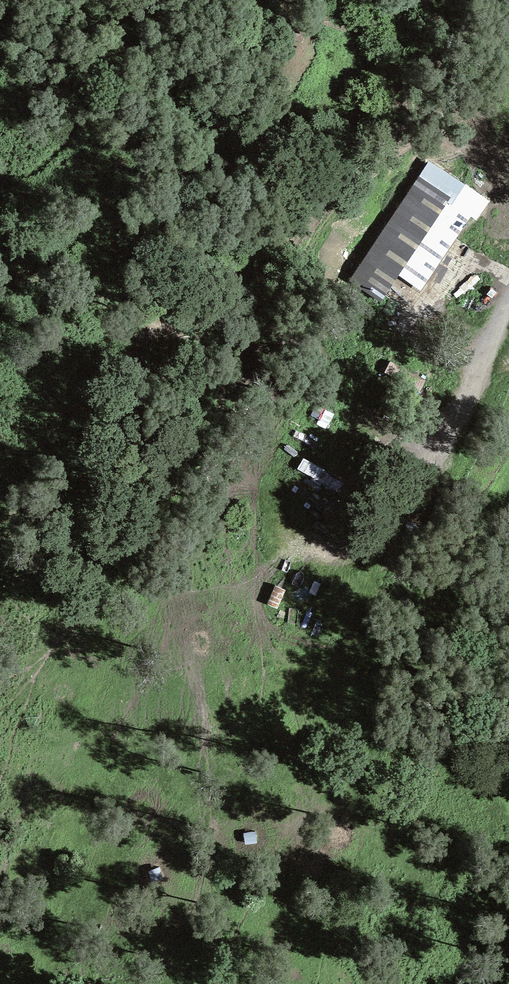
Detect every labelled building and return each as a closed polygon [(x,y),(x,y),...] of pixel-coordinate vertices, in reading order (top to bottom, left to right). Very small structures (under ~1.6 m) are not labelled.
[(425,152),(355,281),(383,296),(398,269),(430,287),(486,185),(425,152)]
